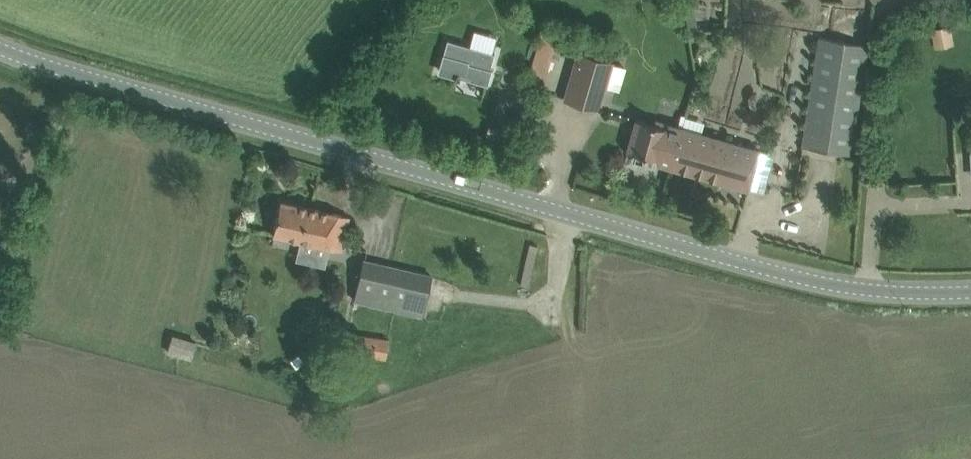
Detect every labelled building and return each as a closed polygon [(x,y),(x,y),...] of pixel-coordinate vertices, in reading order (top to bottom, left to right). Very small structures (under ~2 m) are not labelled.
[(934,46),(953,43),(949,24),(931,27),(934,46)] [(436,45),(431,60),(477,75),(482,60),(480,59),(481,55),(482,56),(486,44),(438,29),(434,44),(436,45)] [(536,30),(527,72),(542,75),(552,33),(536,30)] [(802,145),(851,153),(868,44),(820,36),(806,125),(802,145)] [(578,49),(562,98),(598,109),(614,60),(578,49)] [(681,127),(670,165),(761,191),(769,163),(756,160),(759,149),(701,133),(704,121),(685,116),(682,127),(681,127)] [(637,118),(628,149),(658,158),(657,162),(670,165),(681,127),(668,123),(667,127),(637,118)] [(959,194),(959,204),(970,204),(970,194),(959,194)] [(273,233),(342,249),(345,235),(349,215),(281,199),(276,219),(273,233)] [(355,299),(421,315),(426,293),(431,274),(364,258),(359,278),(355,299)] [(350,332),(348,352),(391,359),(394,338),(350,332)] [(161,352),(188,357),(192,338),(164,333),(161,352)]
